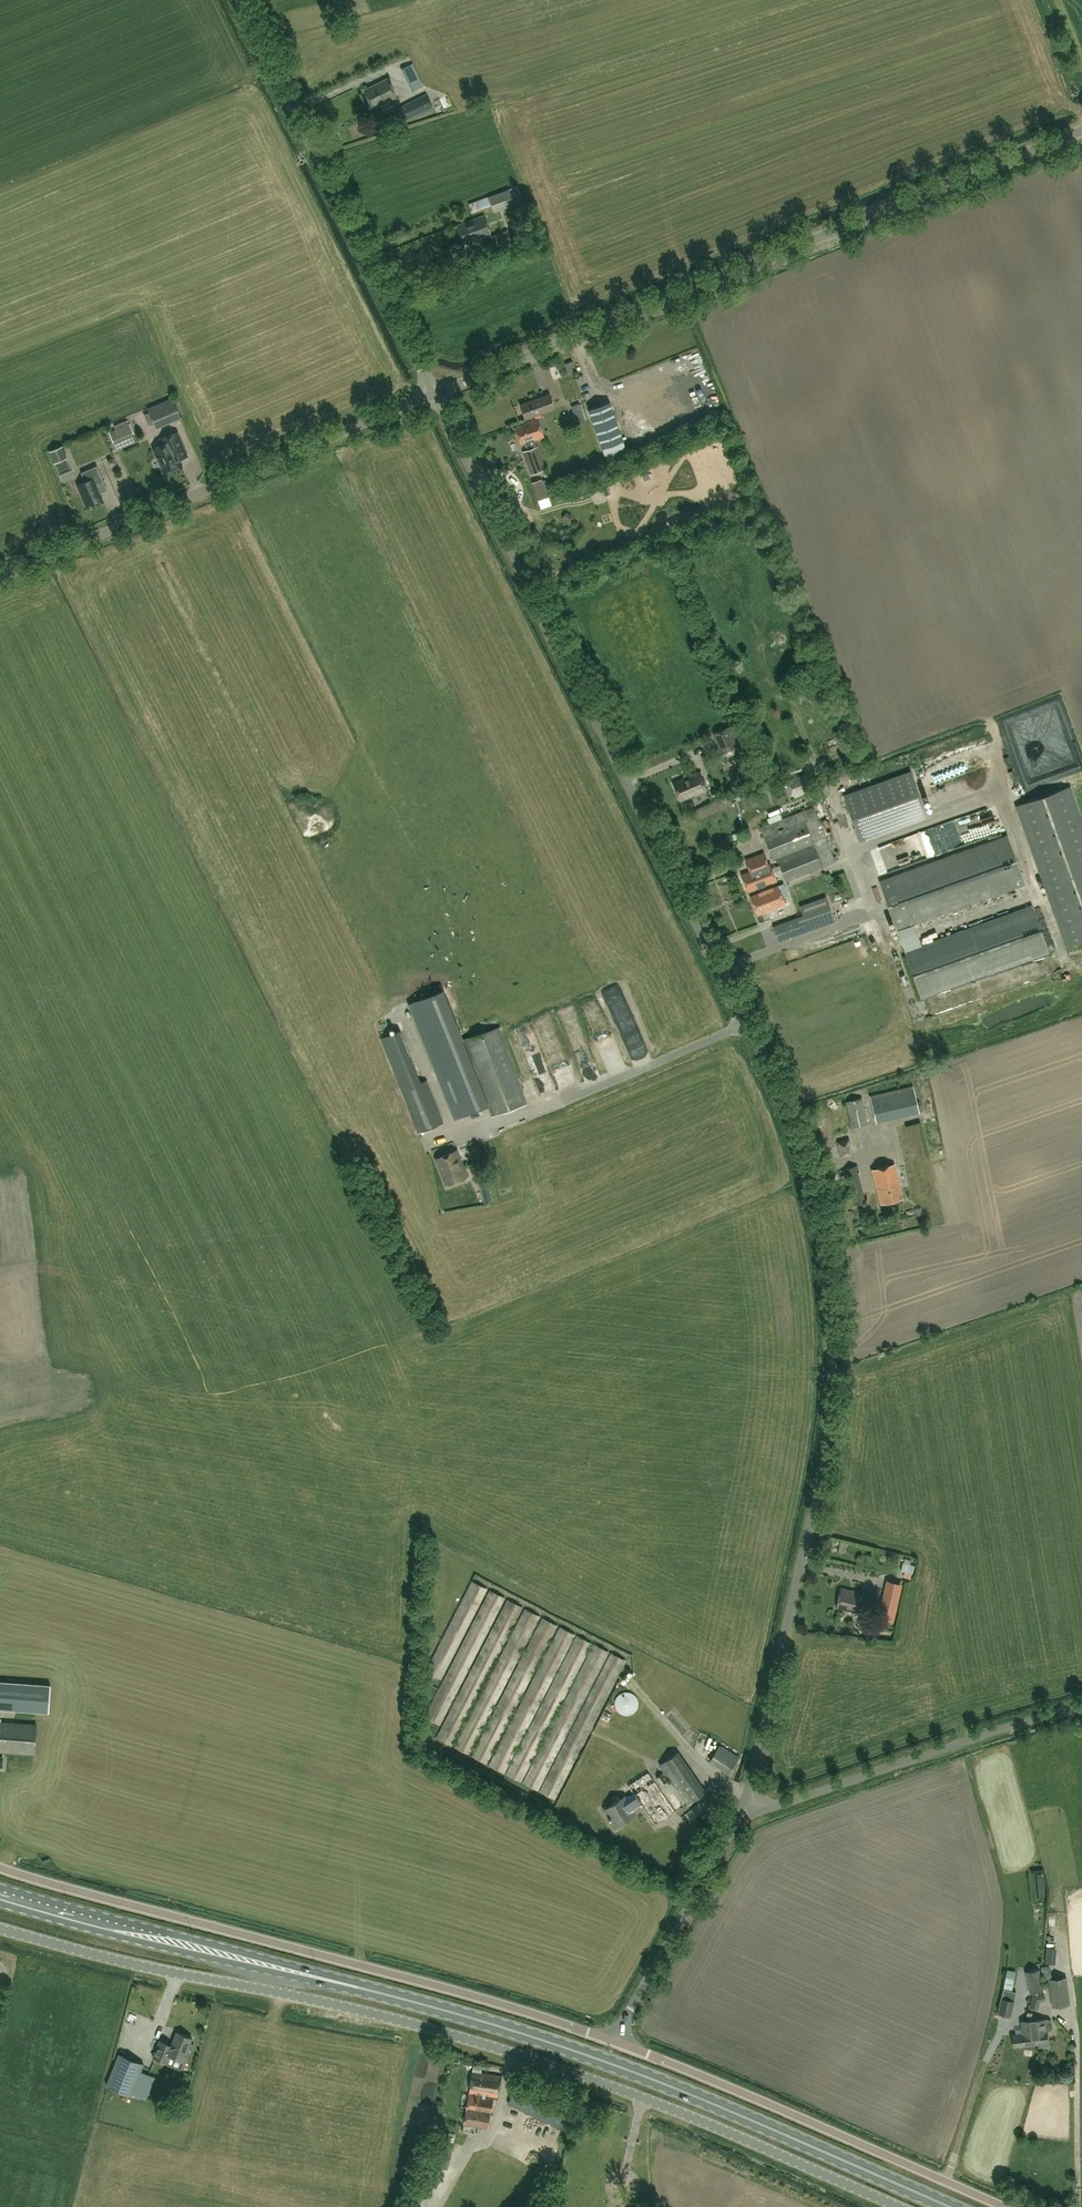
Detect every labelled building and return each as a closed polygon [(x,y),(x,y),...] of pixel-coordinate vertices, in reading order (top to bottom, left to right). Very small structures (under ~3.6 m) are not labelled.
[(412,64),(402,69),(412,90),(423,85),(412,64)] [(395,97),(386,79),(365,90),(374,108),(395,97)] [(426,94),(397,108),(404,121),(416,115),(417,118),(434,109),(426,94)] [(446,105),(450,113),(458,110),(455,102),(446,105)] [(508,189),(488,196),(469,204),(472,213),(491,206),(494,213),(515,204),(508,189)] [(507,231),(492,237),(484,215),(457,225),(464,244),(480,238),(485,251),(511,241),(507,231)] [(565,364),(569,373),(576,370),(572,361),(565,364)] [(558,390),(564,403),(574,398),(569,385),(558,390)] [(549,394),(520,404),(525,419),(555,409),(549,394)] [(155,425),(179,414),(173,399),(148,409),(155,425)] [(588,409),(602,448),(623,440),(609,401),(588,409)] [(586,422),(583,414),(575,417),(578,425),(586,422)] [(533,441),(534,440),(544,437),(537,417),(526,421),(526,423),(533,441)] [(118,441),(134,434),(130,424),(128,424),(127,420),(114,426),(115,430),(114,430),(118,441)] [(533,441),(526,423),(515,427),(521,443),(526,441),(529,449),(523,452),(531,474),(544,469),(536,447),(534,440),(533,441)] [(179,459),(187,456),(177,432),(168,435),(171,441),(154,448),(164,472),(181,464),(179,459)] [(63,446),(49,451),(53,463),(55,463),(59,474),(71,469),(66,458),(68,457),(63,446)] [(78,485),(87,505),(102,498),(96,483),(103,480),(97,465),(81,472),(85,482),(78,485)] [(541,479),(534,481),(540,499),(547,497),(541,479)] [(714,733),(723,753),(735,747),(727,727),(714,733)] [(1060,748),(1070,748),(1070,760),(1075,760),(1074,740),(1052,740),(1052,746),(1058,746),(1059,753),(1060,753),(1060,748)] [(987,747),(984,748),(983,744),(976,746),(983,765),(993,762),(987,747)] [(681,756),(685,773),(701,770),(697,752),(681,756)] [(860,768),(850,773),(853,779),(863,774),(860,768)] [(817,784),(812,770),(805,772),(810,786),(817,784)] [(673,785),(680,801),(706,789),(699,772),(686,778),(686,779),(673,785)] [(845,795),(861,838),(926,815),(910,772),(845,795)] [(804,774),(786,781),(791,796),(810,789),(804,774)] [(1016,806),(1066,946),(1081,940),(1081,820),(1070,787),(1016,806)] [(781,865),(771,868),(769,863),(767,864),(763,853),(745,860),(748,868),(749,868),(751,871),(741,874),(748,891),(755,888),(776,881),(774,876),(784,873),(787,880),(834,862),(813,807),(761,828),(773,859),(779,862),(781,865)] [(723,843),(726,845),(729,844),(731,841),(729,837),(727,836),(723,837),(722,840),(723,843)] [(921,945),(914,924),(1025,885),(1009,838),(880,883),(921,998),(1049,953),(1033,906),(921,945)] [(878,861),(881,868),(892,864),(886,850),(874,855),(877,861),(878,861)] [(778,886),(757,894),(750,897),(757,915),(785,904),(778,886)] [(800,906),(803,915),(773,926),(779,941),(835,921),(826,896),(800,906)] [(873,975),(881,970),(877,964),(869,969),(873,975)] [(486,1106),(463,1040),(443,990),(409,1004),(455,1118),(486,1106)] [(887,1005),(898,999),(895,992),(884,998),(887,1005)] [(463,1040),(486,1106),(489,1105),(492,1115),(526,1103),(498,1026),(463,1040)] [(520,1031),(522,1038),(537,1033),(535,1026),(520,1031)] [(400,1030),(381,1038),(401,1090),(418,1132),(443,1122),(426,1080),(420,1082),(400,1030)] [(525,1038),(528,1049),(539,1046),(536,1035),(525,1038)] [(553,1084),(544,1088),(546,1093),(555,1090),(553,1084)] [(913,1086),(870,1096),(876,1122),(919,1112),(913,1086)] [(861,1098),(846,1101),(852,1127),(867,1124),(861,1098)] [(853,1154),(849,1139),(847,1132),(836,1134),(838,1141),(842,1156),(853,1154)] [(467,1176),(456,1150),(435,1158),(445,1185),(467,1176)] [(872,1169),(881,1204),(903,1199),(894,1164),(872,1169)] [(866,1201),(857,1166),(845,1169),(854,1204),(866,1201)] [(472,1581),(425,1671),(441,1679),(487,1589),(472,1581)] [(889,1587),(885,1602),(888,1603),(886,1614),(894,1616),(901,1590),(889,1587)] [(865,1593),(841,1588),(837,1608),(861,1613),(865,1593)] [(440,1725),(505,1598),(489,1590),(424,1717),(440,1725)] [(451,1746),(522,1607),(506,1599),(436,1738),(451,1746)] [(469,1755),(540,1616),(524,1608),(454,1747),(469,1755)] [(486,1764),(557,1625),(542,1617),(471,1756),(486,1764)] [(504,1773),(575,1634),(560,1626),(488,1765),(504,1773)] [(521,1782),(592,1643),(576,1635),(505,1774),(521,1782)] [(538,1790),(609,1651),(594,1643),(522,1782),(538,1790)] [(626,1660),(610,1652),(539,1791),(555,1799),(626,1660)] [(0,1681),(0,1708),(49,1712),(51,1685),(0,1681)] [(617,1706),(636,1713),(642,1694),(622,1688),(617,1706)] [(34,1754),(37,1725),(0,1721),(0,1751),(34,1754)] [(720,1746),(710,1761),(729,1773),(739,1757),(720,1746)] [(687,1804),(705,1792),(678,1752),(660,1765),(687,1804)] [(662,1773),(656,1777),(661,1785),(667,1781),(662,1773)] [(630,1811),(641,1803),(634,1795),(624,1802),(621,1798),(607,1807),(609,1809),(605,1811),(609,1817),(608,1818),(610,1820),(610,1819),(615,1826),(618,1823),(619,1825),(633,1816),(630,1811)] [(1052,1963),(1053,1947),(1046,1947),(1045,1963),(1052,1963)] [(1050,1965),(1040,1966),(1041,1976),(1043,1976),(1043,1979),(1046,1979),(1046,1975),(1051,1975),(1050,1965)] [(1007,1969),(1003,1989),(1011,1991),(1015,1971),(1007,1969)] [(1038,1969),(1025,1972),(1029,1994),(1043,1991),(1038,1969)] [(1069,2004),(1066,1980),(1049,1982),(1053,2006),(1069,2004)] [(1015,2000),(1014,2000),(1001,1997),(1000,1997),(997,2013),(1011,2016),(1015,2000)] [(1045,2019),(1045,2020),(1020,2023),(1021,2027),(1030,2026),(1031,2030),(1030,2030),(1031,2035),(1036,2034),(1037,2044),(1048,2043),(1047,2031),(1049,2031),(1051,2029),(1052,2026),(1052,2022),(1050,2020),(1047,2019),(1045,2019)] [(1030,2026),(1021,2027),(1022,2033),(1011,2035),(1013,2047),(1037,2044),(1036,2034),(1031,2035),(1030,2030),(1031,2030),(1030,2026)] [(163,2042),(159,2040),(152,2057),(184,2069),(194,2044),(190,2043),(192,2038),(176,2032),(171,2046),(163,2043),(163,2042)] [(106,2085),(131,2094),(144,2064),(119,2054),(106,2085)] [(190,2074),(184,2071),(181,2077),(188,2080),(190,2074)] [(471,2071),(468,2094),(484,2096),(493,2097),(498,2097),(501,2075),(471,2071)] [(507,2103),(561,2129),(571,2108),(518,2082),(507,2103)] [(182,2108),(185,2096),(178,2094),(175,2100),(174,2099),(170,2105),(182,2108)] [(468,2094),(465,2112),(483,2115),(485,2104),(483,2104),(484,2096),(468,2094)] [(465,2112),(464,2124),(487,2128),(493,2097),(484,2096),(483,2104),(485,2104),(483,2115),(465,2112)] [(134,2112),(147,2113),(148,2100),(135,2099),(134,2112)] [(455,2133),(445,2131),(443,2140),(453,2142),(455,2133)]
